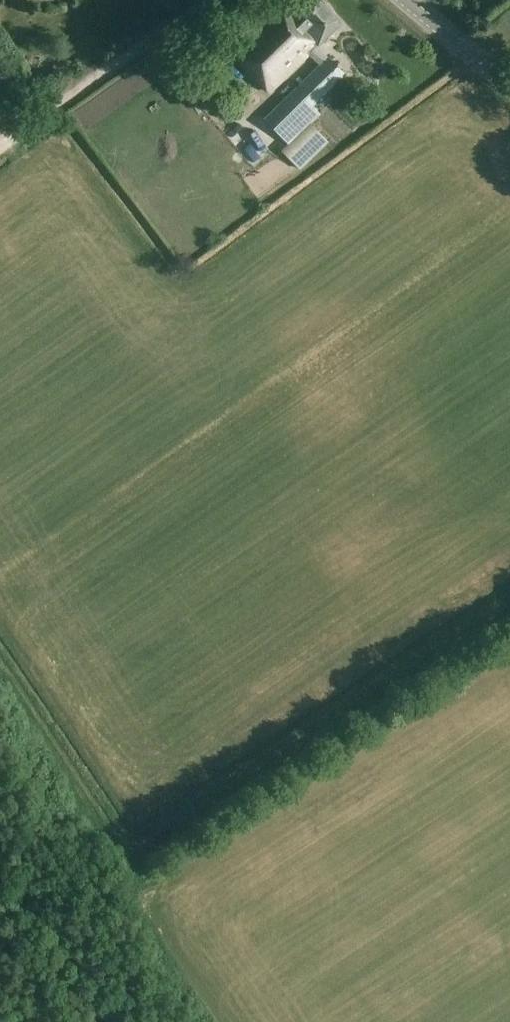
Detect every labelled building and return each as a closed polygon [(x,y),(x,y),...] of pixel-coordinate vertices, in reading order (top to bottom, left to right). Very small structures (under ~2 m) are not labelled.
[(317,0),(306,0),(291,14),(279,2),(229,50),(269,91),(308,55),(318,66),(263,119),(289,145),(320,114),(312,106),(345,75),(317,46),(340,23),(317,0)] [(287,159),(299,172),(329,143),(317,131),(287,159)]
